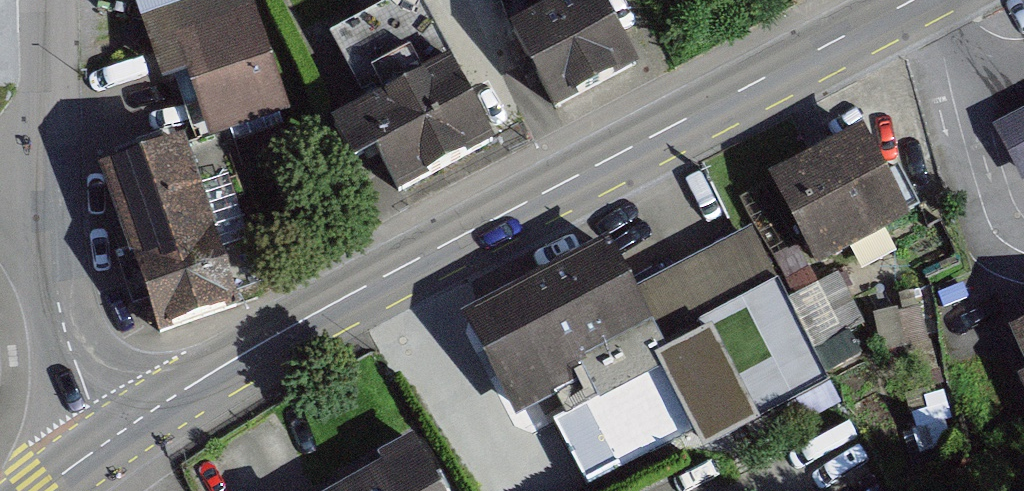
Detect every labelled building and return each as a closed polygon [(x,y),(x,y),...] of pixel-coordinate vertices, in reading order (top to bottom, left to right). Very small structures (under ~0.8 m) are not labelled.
[(494,28),(533,108),(624,64),(593,0),(525,0),(530,11),(494,28)] [(243,9),(165,35),(196,132),(275,106),(243,9)] [(431,57),(319,119),(365,201),(477,139),(431,57)] [(999,126),(1023,172),(1023,113),(999,126)] [(849,133),(762,180),(815,278),(902,232),(849,133)] [(183,151),(107,178),(162,336),(239,309),(183,151)] [(597,253),(453,325),(500,418),(570,383),(581,404),(613,388),(652,465),(823,378),(750,233),(620,298),(597,253)] [(999,332),(1023,394),(1023,322),(999,332)] [(312,490),(431,490),(403,440),(312,490)]
